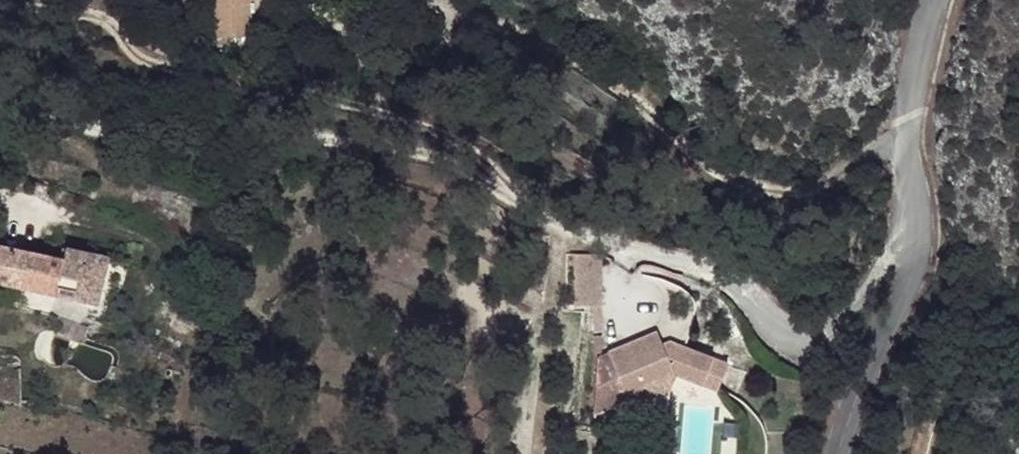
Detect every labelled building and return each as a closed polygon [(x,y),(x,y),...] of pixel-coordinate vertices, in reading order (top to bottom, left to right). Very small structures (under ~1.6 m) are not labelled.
[(215,38),(240,37),(239,0),(213,0),(215,38)] [(240,37),(247,37),(246,0),(253,0),(239,0),(240,37)] [(55,294),(62,261),(0,247),(0,282),(55,294)] [(108,259),(65,249),(62,261),(55,294),(98,305),(108,259)] [(581,273),(555,274),(562,327),(581,324),(586,369),(593,368),(581,273)] [(645,345),(599,369),(623,416),(642,406),(639,401),(660,391),(667,388),(711,401),(719,373),(673,358),(671,364),(661,361),(663,356),(659,353),(652,357),(645,345)] [(663,356),(661,361),(671,364),(673,358),(663,356)] [(33,363),(27,384),(35,386),(40,365),(33,363)]
